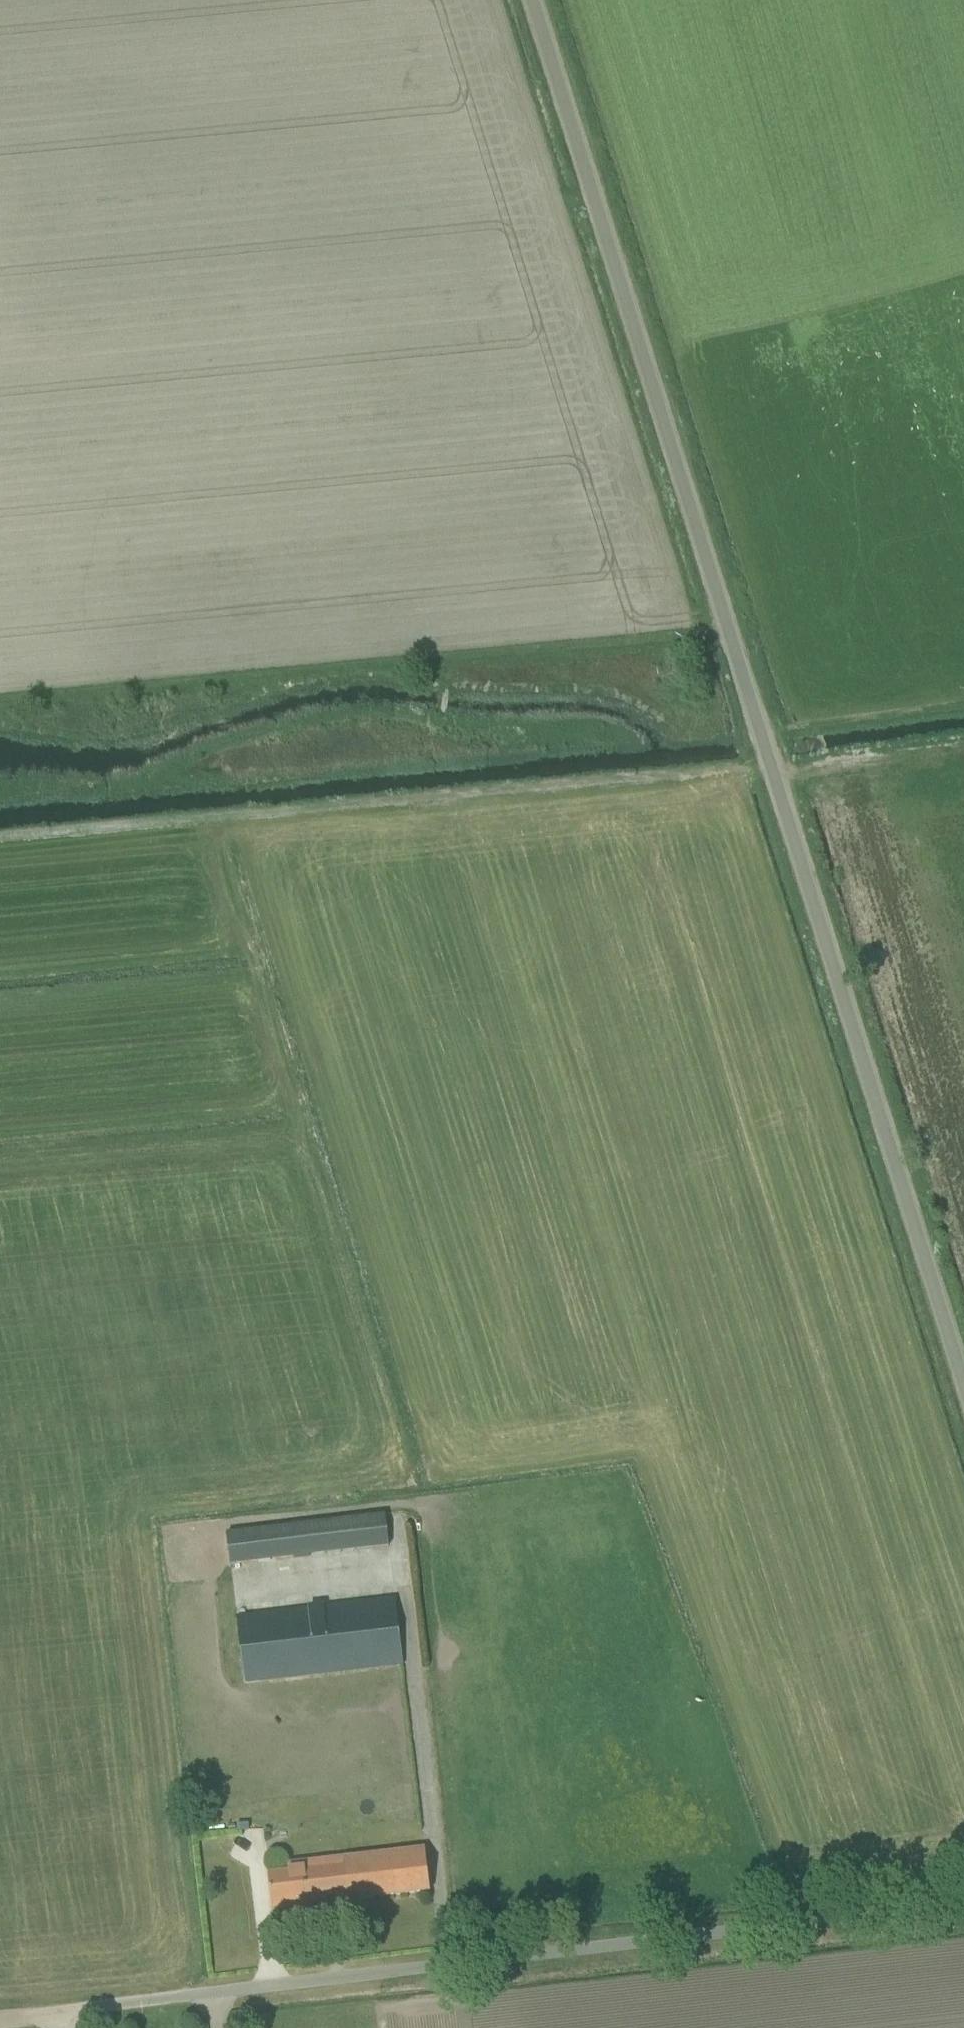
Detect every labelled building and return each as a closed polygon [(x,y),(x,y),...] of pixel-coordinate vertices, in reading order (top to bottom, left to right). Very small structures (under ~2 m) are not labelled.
[(224,1537),(228,1568),(386,1548),(382,1517),(224,1537)] [(236,1619),(244,1686),(317,1678),(318,1683),(402,1674),(393,1600),(236,1619)] [(270,1890),(272,1910),(431,1892),(428,1872),(424,1847),(288,1863),(289,1873),(268,1875),(270,1890)]
